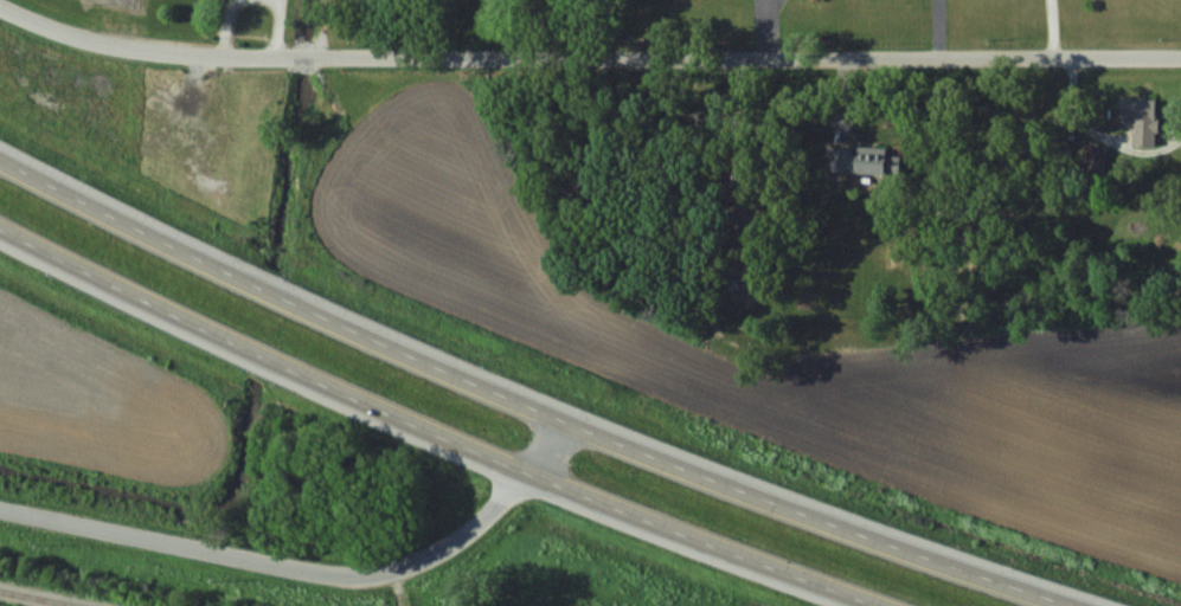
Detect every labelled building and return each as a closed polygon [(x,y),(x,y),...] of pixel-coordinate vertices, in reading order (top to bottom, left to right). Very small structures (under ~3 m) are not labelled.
[(1157,99),(1120,98),(1120,122),(1132,122),(1132,145),(1156,146),(1157,99)] [(854,146),(830,146),(829,171),(898,174),(899,153),(854,151),(854,146)] [(1083,146),(1083,169),(1104,169),(1104,146),(1083,146)]
